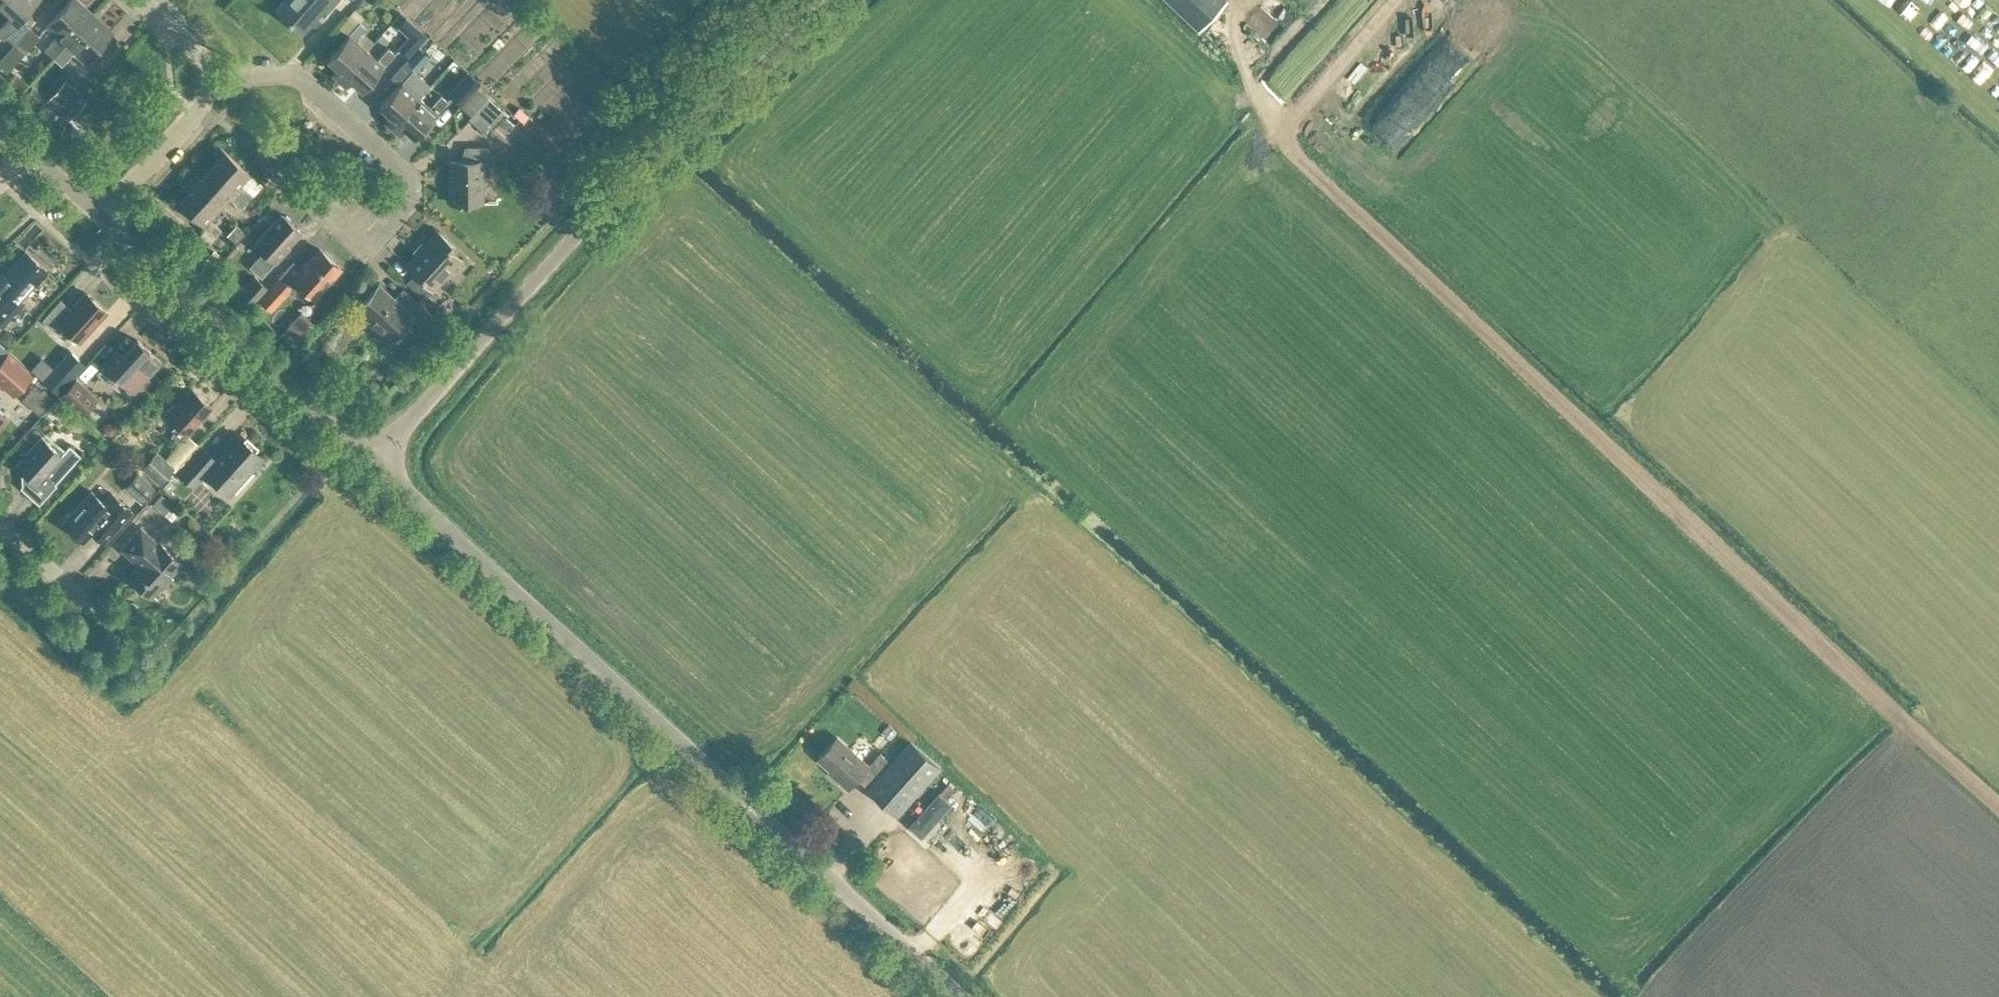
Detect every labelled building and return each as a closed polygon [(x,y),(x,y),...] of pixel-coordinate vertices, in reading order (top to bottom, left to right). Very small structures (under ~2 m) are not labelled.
[(0,4),(0,5),(10,14),(0,25),(0,35),(3,38),(37,0),(4,0),(0,4)] [(112,31),(78,0),(69,0),(46,25),(57,35),(44,49),(61,65),(74,51),(85,60),(112,31)] [(330,0),(283,0),(275,9),(301,32),(330,0)] [(1200,29),(1226,0),(1169,0),(1200,29)] [(1307,9),(1316,0),(1298,0),(1307,9)] [(338,80),(366,49),(355,40),(366,27),(359,21),(326,58),(336,68),(331,74),(338,80)] [(416,25),(397,46),(408,55),(426,35),(416,25)] [(14,73),(9,69),(39,36),(29,26),(0,58),(0,73),(8,80),(14,73)] [(417,46),(406,58),(418,69),(429,57),(417,46)] [(366,49),(338,80),(345,87),(351,81),(361,90),(395,53),(388,47),(377,59),(366,49)] [(412,69),(379,106),(389,115),(384,121),(391,128),(419,97),(430,85),(419,75),(412,69)] [(466,70),(447,92),(460,104),(480,81),(466,70)] [(67,119),(86,98),(65,79),(46,99),(67,119)] [(419,97),(391,128),(398,134),(404,128),(414,137),(447,101),(441,95),(429,107),(419,97)] [(484,132),(503,110),(486,96),(468,118),(484,132)] [(209,168),(246,201),(252,194),(240,184),(249,173),(219,145),(212,153),(218,158),(209,168)] [(483,202),(483,175),(488,175),(488,146),(464,146),(464,160),(450,160),(451,202),(483,202)] [(240,208),(246,201),(209,168),(200,178),(194,173),(187,180),(218,208),(227,197),(240,208)] [(208,218),(218,208),(187,180),(181,187),(187,192),(178,203),(214,236),(220,229),(208,218)] [(261,277),(288,247),(287,246),(300,231),(281,213),(254,243),(262,250),(249,266),(261,277)] [(245,232),(235,224),(226,234),(235,242),(245,232)] [(424,298),(433,288),(459,259),(446,247),(449,244),(435,232),(406,264),(414,272),(406,281),(424,298)] [(224,256),(215,248),(206,257),(215,266),(224,256)] [(267,287),(253,303),(263,312),(267,307),(271,310),(282,297),(286,301),(301,285),(313,296),(340,267),(319,248),(308,260),(305,257),(298,264),(292,259),(267,287)] [(46,270),(25,250),(3,274),(0,271),(0,327),(0,326),(2,328),(26,301),(21,297),(46,270)] [(399,303),(380,286),(357,310),(387,338),(398,326),(410,337),(431,314),(408,293),(399,303)] [(106,311),(85,292),(71,308),(60,298),(41,319),(52,329),(58,322),(79,341),(106,311)] [(161,360),(137,339),(122,355),(116,349),(96,372),(106,381),(112,373),(135,394),(149,378),(146,376),(161,360)] [(68,349),(41,379),(57,393),(84,363),(68,349)] [(0,360),(0,387),(10,396),(29,376),(6,354),(0,360)] [(80,415),(98,396),(75,375),(58,395),(80,415)] [(39,414),(52,399),(34,383),(21,398),(39,414)] [(210,406),(191,388),(175,405),(172,403),(164,412),(178,425),(170,435),(177,441),(186,432),(187,433),(210,406)] [(8,418),(0,411),(0,427),(8,418)] [(229,493),(261,457),(235,433),(213,457),(202,448),(180,473),(192,484),(204,470),(229,493)] [(61,454),(41,436),(26,452),(20,453),(21,459),(16,464),(21,469),(22,474),(28,474),(31,477),(23,486),(38,501),(75,460),(64,450),(61,454)] [(159,484),(174,466),(156,450),(140,467),(159,484)] [(141,502),(155,487),(137,471),(123,486),(141,502)] [(103,501),(91,490),(62,522),(83,541),(104,518),(116,529),(132,511),(111,492),(103,501)] [(157,542),(140,526),(120,548),(132,559),(134,557),(140,562),(127,575),(150,596),(181,562),(158,541),(157,542)] [(869,764),(837,736),(818,758),(838,776),(837,777),(850,789),(864,773),(874,782),(869,789),(899,815),(942,766),(912,740),(892,762),(880,751),(869,764)] [(922,836),(952,802),(939,790),(909,825),(922,836)]
